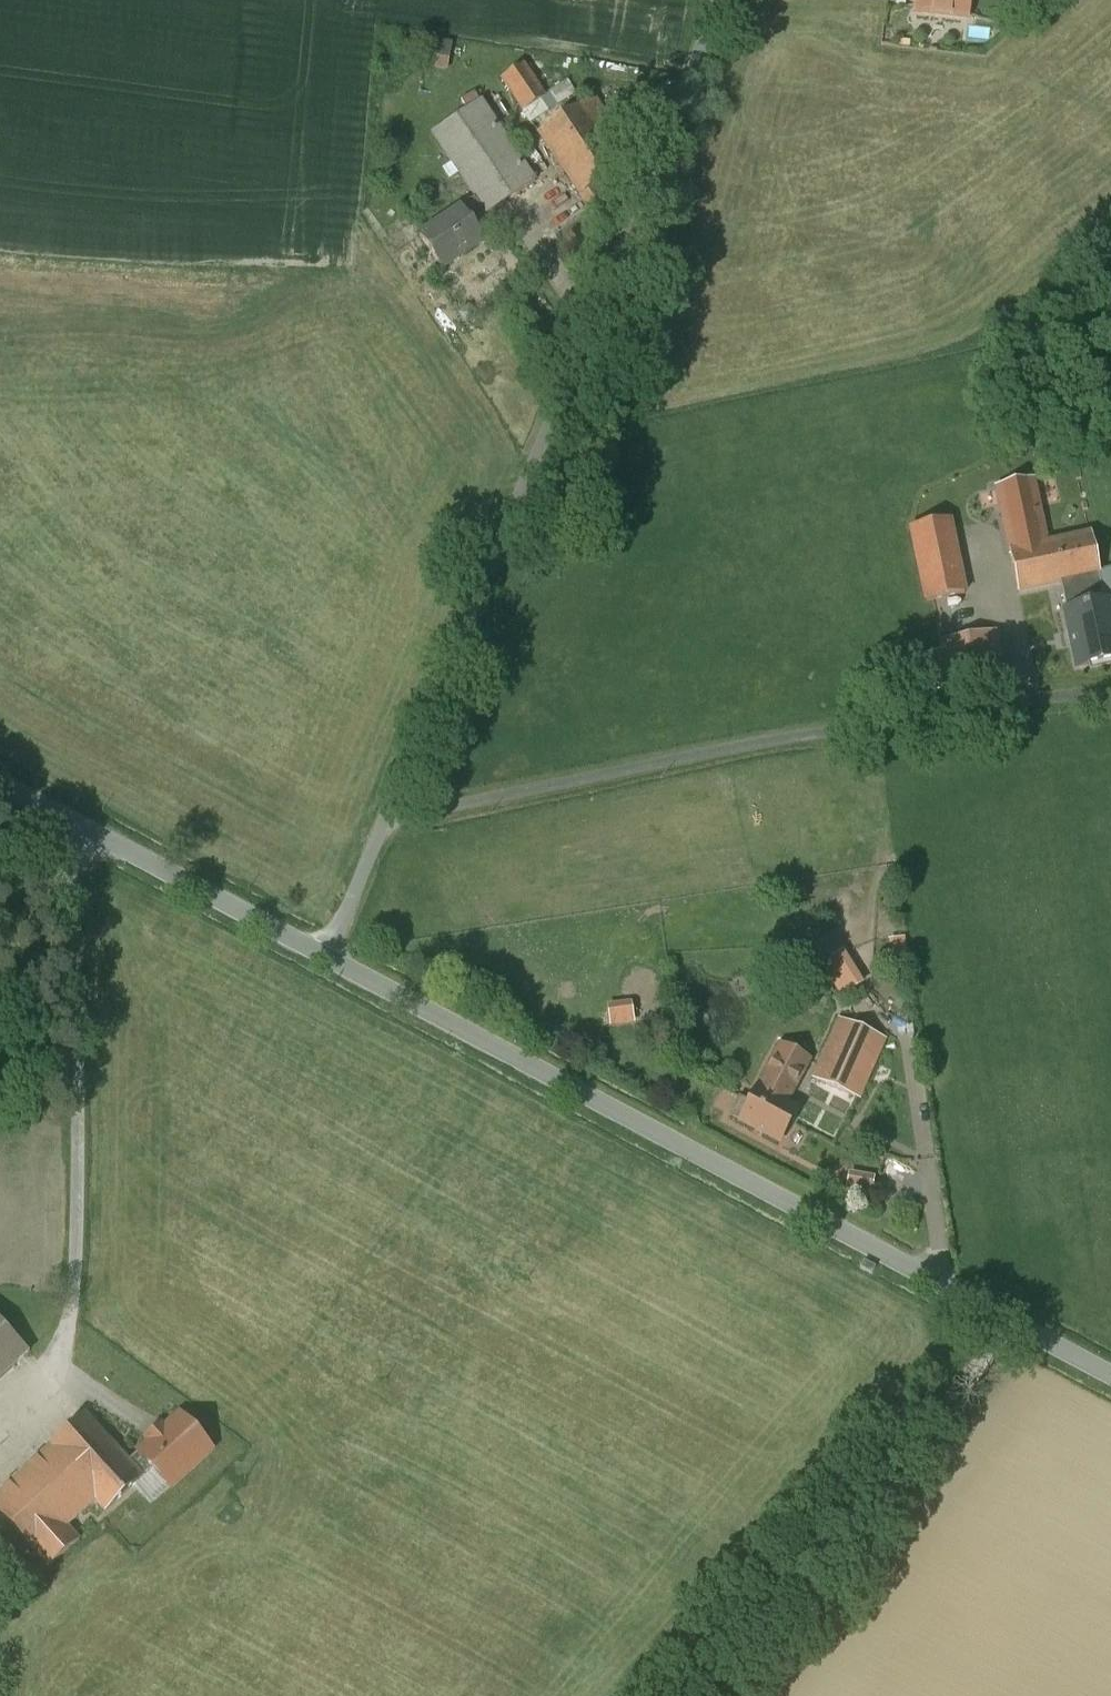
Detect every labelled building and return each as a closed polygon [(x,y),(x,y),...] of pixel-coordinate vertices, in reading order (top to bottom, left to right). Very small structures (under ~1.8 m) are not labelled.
[(917,12),(966,18),(968,0),(919,0),(917,12)] [(966,18),(977,19),(979,0),(968,0),(966,18)] [(450,69),(453,40),(429,37),(426,66),(450,69)] [(524,66),(502,80),(524,113),(545,99),(524,66)] [(593,99),(539,135),(590,211),(612,196),(602,182),(634,160),(593,99)] [(479,101),(432,133),(477,199),(487,215),(534,183),(479,101)] [(477,199),(462,209),(472,225),(487,215),(477,199)] [(472,225),(462,209),(420,237),(443,270),(484,242),(472,225)] [(1033,481),(997,490),(1019,592),(1060,583),(1099,575),(1092,537),(1070,541),(1047,547),(1033,481)] [(949,521),(911,529),(927,603),(933,601),(965,595),(949,521)] [(1099,575),(1105,603),(1110,602),(1110,573),(1099,575)] [(1065,611),(1077,669),(1110,662),(1110,602),(1105,603),(1099,575),(1060,583),(1066,611),(1065,611)] [(998,632),(941,643),(949,690),(1006,679),(998,632)] [(842,997),(867,983),(846,948),(822,963),(842,997)] [(885,1040),(840,1020),(813,1080),(859,1100),(885,1040)] [(786,1104),(809,1062),(780,1046),(749,1104),(740,1099),(731,1116),(741,1122),(741,1123),(780,1144),(798,1110),(786,1104)] [(29,1353),(0,1322),(0,1380),(29,1353)] [(0,1493),(0,1517),(36,1557),(36,1556),(48,1569),(80,1542),(67,1528),(96,1502),(93,1500),(131,1465),(129,1463),(86,1416),(0,1493)] [(179,1416),(139,1453),(153,1469),(170,1488),(211,1451),(179,1416)] [(153,1469),(139,1453),(129,1463),(131,1465),(143,1478),(153,1469)] [(131,1465),(93,1500),(96,1502),(105,1513),(144,1479),(143,1478),(131,1465)]
